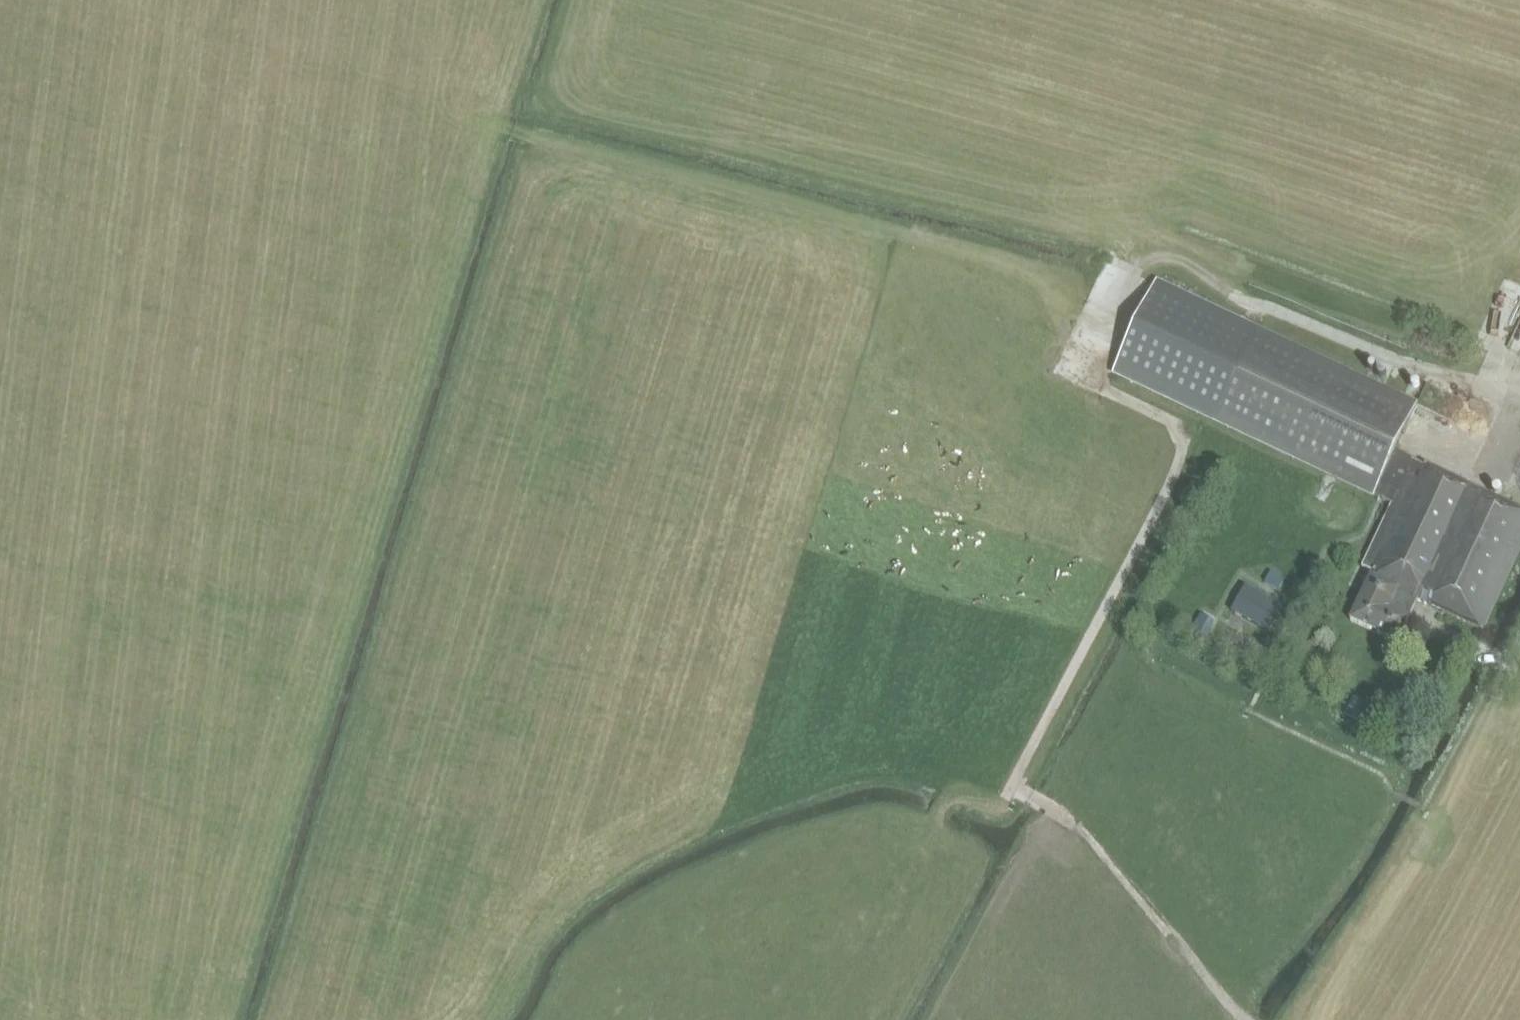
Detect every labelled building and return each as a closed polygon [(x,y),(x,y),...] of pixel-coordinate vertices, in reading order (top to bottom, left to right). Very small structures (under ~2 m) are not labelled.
[(1519,551),(1519,512),(1393,453),(1415,407),(1154,283),(1112,373),(1372,496),(1373,495),(1392,504),(1363,567),(1374,572),(1371,577),(1370,577),(1350,621),(1397,643),(1417,600),(1483,631),(1519,551)] [(1284,580),(1270,572),(1264,583),(1278,590),(1284,580)] [(1282,607),(1245,586),(1230,612),(1267,633),(1282,607)] [(1196,627),(1208,632),(1214,620),(1203,614),(1196,627)]
